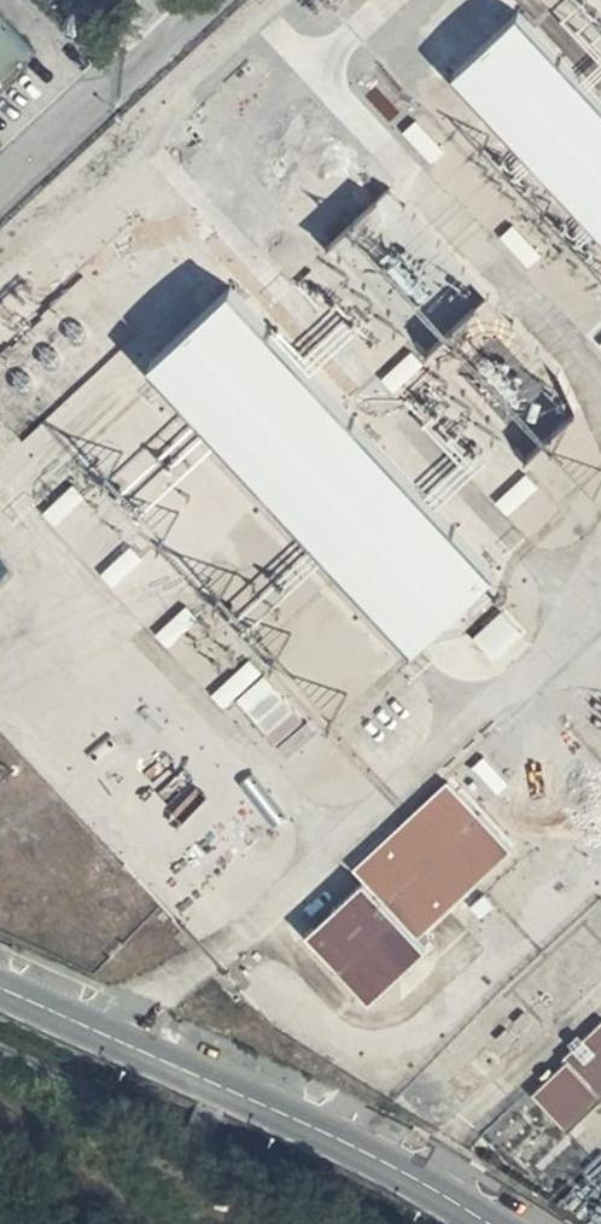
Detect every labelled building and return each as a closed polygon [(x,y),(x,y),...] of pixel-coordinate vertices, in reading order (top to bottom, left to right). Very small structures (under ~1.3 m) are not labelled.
[(38,55),(0,14),(0,90),(38,55)] [(520,17),(456,78),(600,233),(600,101),(520,17)] [(422,121),(409,133),(438,164),(451,153),(422,121)] [(505,238),(531,268),(544,257),(518,227),(505,238)] [(407,305),(409,334),(483,330),(480,274),(415,278),(416,304),(407,305)] [(243,297),(160,373),(412,642),(494,565),(243,297)] [(416,353),(385,379),(397,393),(428,366),(416,353)] [(529,474),(497,504),(512,519),(543,489),(529,474)] [(78,485),(46,516),(60,529),(91,499),(78,485)] [(135,545),(104,574),(117,589),(148,559),(135,545)] [(192,606),(159,635),(171,649),(204,620),(192,606)] [(505,611),(474,640),(498,665),(529,637),(505,611)] [(253,661),(217,694),(231,708),(267,675),(253,661)] [(356,865),(370,880),(309,937),(371,1002),(428,952),(422,943),(517,859),(447,783),(356,865)] [(566,1058),(571,1063),(538,1098),(572,1133),(600,1105),(600,1025),(566,1058)]
